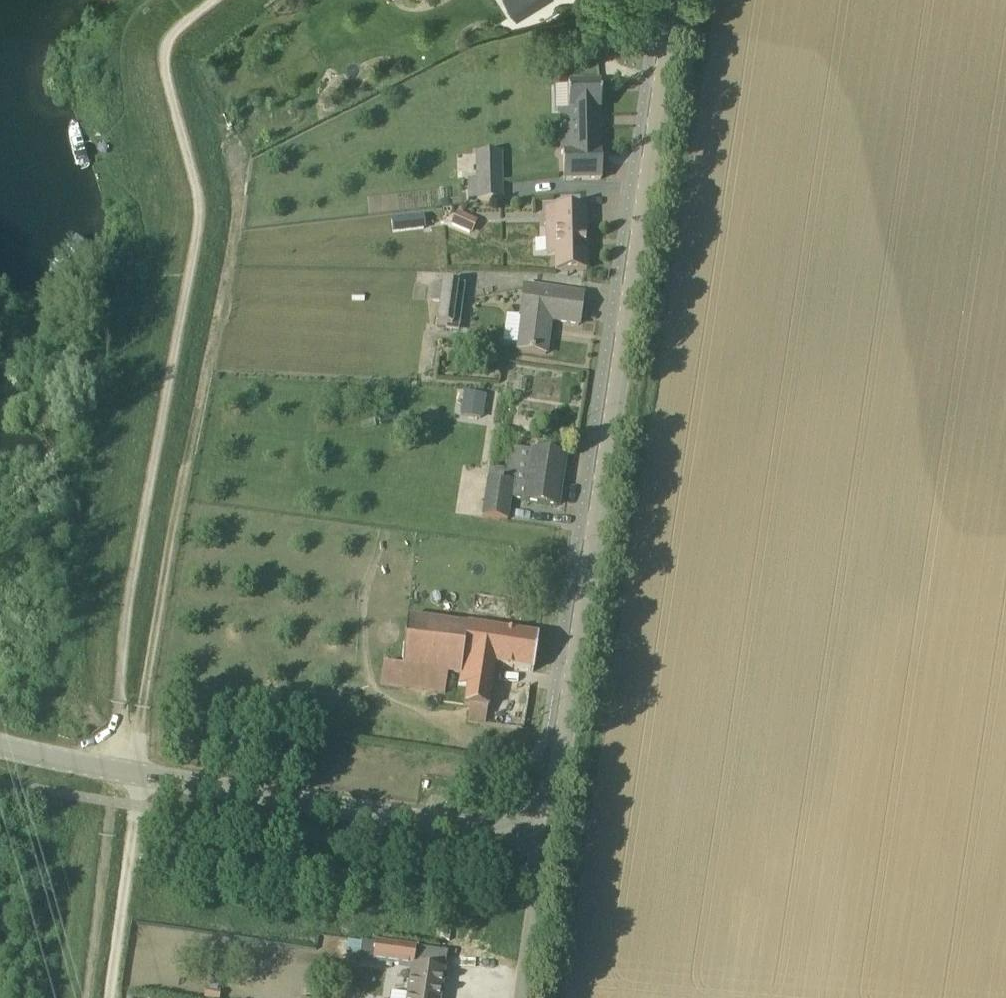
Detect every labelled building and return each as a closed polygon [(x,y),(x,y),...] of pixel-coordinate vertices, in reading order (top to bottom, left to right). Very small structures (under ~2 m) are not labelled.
[(515,20),(551,0),(504,0),(515,20)] [(599,109),(601,109),(601,82),(568,83),(569,109),(571,109),(571,151),(561,151),(561,152),(563,152),(564,179),(602,179),(601,150),(600,150),(599,109)] [(478,200),(502,199),(501,151),(477,152),(477,177),(478,199),(478,200)] [(469,198),(478,199),(477,177),(468,178),(469,198)] [(556,269),(587,270),(585,209),(546,208),(547,224),(555,224),(556,269)] [(472,234),(478,220),(457,211),(451,225),(472,234)] [(423,215),(392,218),(393,231),(424,228),(423,215)] [(444,281),(443,285),(441,301),(437,325),(459,329),(466,285),(444,281)] [(432,299),(441,301),(443,285),(434,284),(431,299),(432,299)] [(550,321),(579,325),(583,295),(524,287),(519,317),(522,318),(517,347),(544,352),(550,321)] [(510,498),(558,506),(565,456),(532,450),(526,491),(511,488),(513,481),(490,477),(484,516),(506,520),(510,498)] [(408,617),(402,665),(384,663),(381,685),(446,693),(447,684),(467,687),(464,705),(489,709),(494,667),(533,671),(539,637),(408,617)] [(440,996),(447,952),(415,947),(375,941),(372,960),(411,965),(407,994),(395,992),(394,997),(440,997),(440,996)] [(206,987),(204,997),(220,997),(221,990),(206,987)]
